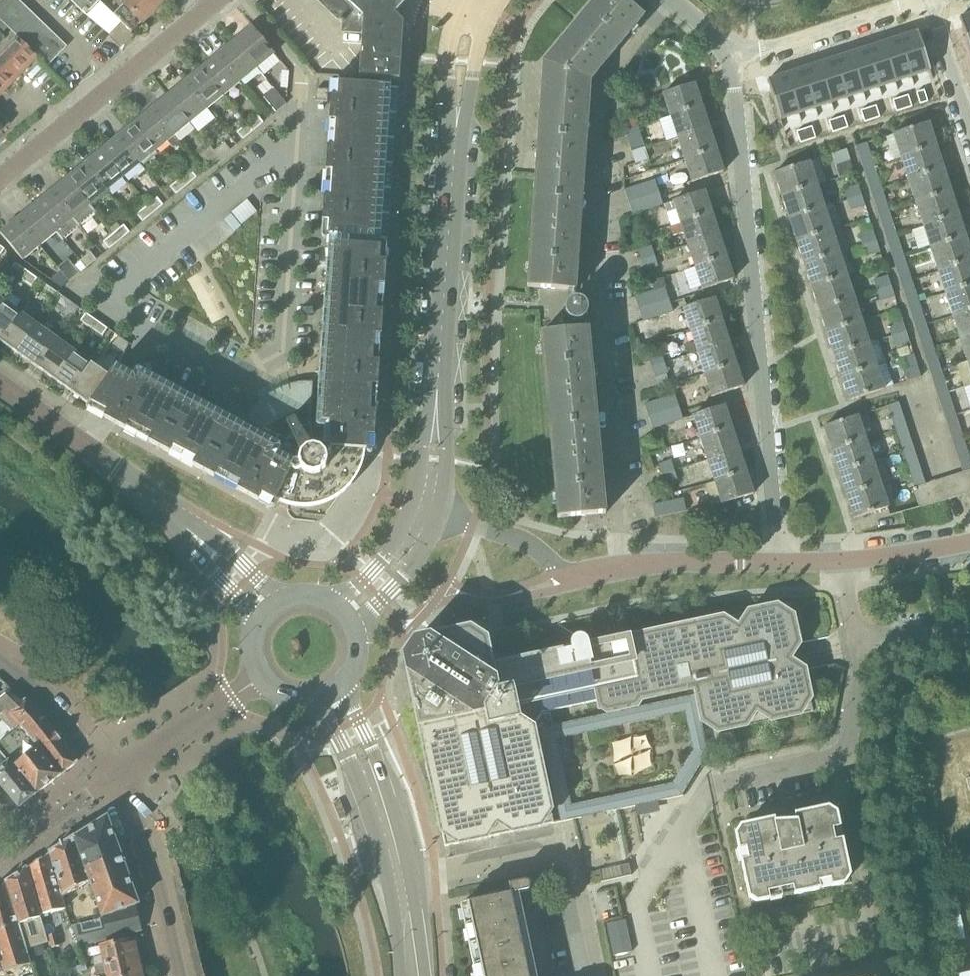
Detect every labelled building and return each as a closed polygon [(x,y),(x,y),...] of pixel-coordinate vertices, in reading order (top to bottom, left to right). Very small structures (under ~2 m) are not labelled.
[(16,36),(38,57),(38,56),(48,66),(66,48),(18,0),(0,0),(0,19),(17,35),(16,36)] [(100,0),(72,0),(86,14),(100,0)] [(114,14),(122,22),(133,32),(143,22),(143,23),(166,0),(128,0),(114,14)] [(342,24),(342,33),(362,34),(359,77),(399,80),(403,21),(395,13),(407,1),(406,0),(317,0),(342,24)] [(537,155),(528,287),(575,291),(577,267),(571,266),(583,95),(590,95),(590,89),(586,86),(645,16),(626,0),(604,0),(598,6),(554,59),(549,56),(544,62),(543,69),(542,77),(543,77),(543,80),(542,80),(541,88),(542,88),(537,155)] [(959,18),(963,28),(969,50),(969,14),(959,18)] [(253,26),(236,40),(258,68),(275,54),(253,26)] [(918,31),(899,38),(911,77),(931,71),(918,31)] [(16,36),(0,53),(0,96),(38,57),(16,36)] [(899,38),(883,43),(895,82),(911,77),(899,38)] [(236,40),(219,54),(241,81),(258,68),(236,40)] [(883,43),(867,48),(879,88),(895,82),(883,43)] [(867,48),(851,53),(864,93),(879,88),(867,48)] [(851,53),(835,58),(848,98),(864,93),(851,53)] [(219,54),(202,68),(224,95),(241,81),(219,54)] [(835,58),(819,64),(832,103),(848,98),(835,58)] [(819,64),(803,69),(816,108),(832,103),(819,64)] [(202,68),(185,82),(207,109),(224,95),(202,68)] [(803,69),(787,74),(800,114),(816,108),(803,69)] [(787,74),(767,80),(771,91),(780,120),(800,114),(787,74)] [(185,82),(169,95),(191,122),(207,109),(185,82)] [(107,384),(93,404),(104,410),(108,412),(106,416),(105,418),(107,419),(114,423),(272,508),(276,500),(284,504),(291,506),(298,507),(306,507),(313,507),(320,505),(327,503),(334,500),(341,496),(346,491),(352,486),(356,480),(360,473),(362,466),(365,459),(366,452),(366,450),(367,450),(368,437),(374,437),(375,437),(375,436),(377,415),(377,413),(375,413),(370,413),(372,387),(377,387),(379,387),(379,385),(380,364),(380,363),(379,363),(373,362),(375,336),(381,337),(382,337),(382,335),(384,314),(384,313),(382,312),(377,312),(379,286),(384,286),(386,286),(386,285),(387,264),(387,262),(386,262),(375,262),(376,247),(372,247),(373,241),(381,242),(391,87),(340,83),(339,97),(331,97),(330,121),(337,121),(335,147),(328,147),(326,171),(333,172),(332,198),(324,197),(323,221),(330,222),(329,236),(332,237),(332,244),(328,244),(324,309),(316,429),(325,429),(324,444),(330,448),(332,448),(331,452),(327,455),(321,450),(314,448),(314,440),(310,428),(314,382),(305,381),(297,382),(289,384),(281,387),(267,394),(261,400),(255,406),(254,406),(249,412),(245,419),(279,438),(277,442),(247,426),(143,370),(136,383),(125,378),(115,372),(119,367),(118,366),(110,376),(112,377),(110,380),(111,381),(108,384),(107,384)] [(694,83),(663,94),(671,116),(702,106),(700,100),(702,99),(699,90),(697,91),(694,83)] [(934,87),(926,90),(930,101),(938,98),(934,87)] [(264,97),(270,104),(280,95),(275,89),(264,97)] [(329,90),(317,89),(316,101),(328,102),(329,90)] [(169,95),(152,109),(174,136),(191,122),(169,95)] [(276,112),(287,104),(280,95),(270,104),(276,112)] [(907,96),(900,98),(903,109),(911,107),(907,96)] [(900,98),(892,101),(896,112),(903,109),(900,98)] [(702,106),(671,116),(678,137),(678,138),(709,128),(705,116),(707,115),(704,106),(702,107),(702,106)] [(875,106),(868,109),(871,120),(879,117),(875,106)] [(152,109),(135,123),(157,150),(174,136),(152,109)] [(868,109),(860,111),(864,122),(871,120),(868,109)] [(3,131),(2,131),(10,124),(0,112),(0,133),(3,131)] [(254,131),(264,122),(258,115),(248,124),(254,131)] [(844,117),(836,119),(839,130),(847,128),(844,117)] [(836,119),(828,122),(832,133),(839,130),(836,119)] [(135,123),(118,137),(140,164),(157,150),(135,123)] [(929,123),(925,124),(894,134),(901,157),(936,145),(929,123)] [(243,139),(254,131),(248,124),(237,132),(243,139)] [(626,131),(633,151),(645,147),(639,127),(626,131)] [(812,127),(804,130),(807,141),(815,138),(812,127)] [(709,128),(678,138),(685,159),(716,149),(716,148),(718,147),(715,138),(713,139),(709,128)] [(804,130),(796,132),(800,143),(807,141),(804,130)] [(134,169),(140,164),(118,137),(101,150),(124,178),(134,169)] [(220,158),(231,150),(225,143),(214,151),(220,158)] [(936,146),(901,157),(909,180),(944,169),(936,146)] [(649,159),(645,147),(633,151),(637,163),(649,159)] [(716,149),(685,159),(692,182),(724,172),(721,164),(723,164),(720,155),(718,155),(716,149)] [(101,150),(85,164),(107,191),(124,178),(101,150)] [(847,150),(832,154),(836,165),(850,160),(847,150)] [(210,167),(220,158),(214,151),(204,159),(210,167)] [(870,152),(859,155),(864,170),(874,166),(870,152)] [(774,172),(782,195),(817,184),(810,161),(774,172)] [(85,164),(68,177),(91,205),(107,191),(85,164)] [(140,164),(134,169),(139,175),(145,170),(140,164)] [(874,166),(864,170),(869,184),(879,180),(874,166)] [(944,169),(909,180),(916,203),(951,191),(944,169)] [(186,186),(197,177),(191,170),(180,179),(186,186)] [(52,191),(74,218),(81,227),(97,214),(90,205),(91,205),(68,177),(52,191)] [(176,194),(186,186),(180,179),(171,187),(176,194)] [(630,202),(660,192),(656,180),(626,190),(630,202)] [(824,207),(817,184),(782,195),(790,218),(824,207)] [(843,189),(847,200),(862,195),(858,184),(843,189)] [(35,205),(57,232),(56,233),(63,241),(81,227),(74,218),(52,191),(35,205)] [(705,191),(673,201),(681,224),(712,213),(710,207),(712,207),(709,198),(707,198),(705,191)] [(951,191),(916,203),(923,225),(958,214),(951,191)] [(634,213),(664,204),(660,192),(630,202),(634,213)] [(862,195),(847,200),(851,210),(866,205),(862,195)] [(153,214),(164,205),(158,197),(147,206),(153,214)] [(885,197),(874,201),(879,215),(889,211),(885,197)] [(41,246),(56,233),(57,232),(35,205),(18,218),(41,246)] [(143,221),(153,214),(147,206),(137,214),(143,221)] [(832,230),(824,207),(790,218),(797,241),(832,230)] [(889,211),(879,215),(883,229),(894,226),(889,211)] [(712,213),(681,224),(688,245),(719,235),(715,224),(718,223),(715,214),(712,215),(712,213)] [(958,214),(923,225),(931,248),(966,237),(958,214)] [(23,260),(41,246),(18,218),(1,233),(23,260)] [(120,240),(130,232),(124,225),(114,233),(120,240)] [(839,253),(832,230),(797,241),(804,264),(839,253)] [(858,235),(862,245),(877,240),(873,230),(858,235)] [(110,249),(120,240),(114,233),(104,242),(110,249)] [(719,235),(688,245),(695,267),(726,257),(726,256),(728,255),(725,246),(723,247),(719,235)] [(931,248),(938,271),(969,260),(969,250),(966,237),(931,248)] [(877,240),(862,245),(865,255),(880,251),(877,240)] [(899,243),(889,246),(894,260),(904,257),(899,243)] [(640,250),(643,259),(656,255),(653,246),(640,250)] [(87,268),(97,259),(91,252),(81,260),(87,268)] [(847,275),(839,253),(804,264),(812,287),(847,275)] [(643,259),(645,265),(646,270),(659,266),(656,255),(643,259)] [(726,257),(695,267),(703,290),(734,279),(731,272),(734,271),(731,262),(728,263),(726,257)] [(904,257),(894,260),(898,274),(909,271),(904,257)] [(70,281),(80,273),(69,259),(58,267),(61,271),(70,281)] [(938,271),(946,293),(969,285),(969,260),(938,271)] [(27,270),(16,262),(11,270),(22,278),(27,270)] [(38,278),(27,270),(22,278),(33,285),(38,278)] [(61,271),(51,280),(62,288),(70,281),(61,271)] [(854,298),(847,275),(812,287),(819,310),(854,298)] [(874,280),(877,291),(892,285),(888,275),(874,280)] [(892,285),(877,291),(880,301),(895,296),(892,285)] [(946,293),(953,316),(969,310),(969,285),(946,293)] [(635,296),(639,309),(669,300),(665,287),(635,296)] [(56,303),(61,295),(51,288),(45,295),(56,303)] [(914,288),(904,291),(909,306),(919,302),(919,301),(918,299),(917,296),(914,288)] [(925,294),(917,296),(918,299),(919,301),(919,302),(926,299),(925,294)] [(79,308),(61,295),(56,303),(65,309),(61,315),(70,321),(79,308)] [(721,314),(720,309),(719,305),(717,306),(715,298),(683,308),(690,330),(721,320),(719,314),(721,314)] [(827,332),(862,321),(854,298),(819,310),(827,332)] [(541,334),(559,518),(606,514),(603,489),(599,489),(586,353),(591,353),(588,315),(589,313),(589,310),(589,309),(588,306),(587,305),(585,302),(583,301),(581,300),(579,299),(577,299),(575,300),(573,300),(570,302),(569,303),(568,305),(567,308),(566,310),(564,310),(566,331),(541,334)] [(642,321),(672,311),(669,300),(639,309),(642,321)] [(22,313),(23,313),(28,306),(21,301),(21,302),(19,301),(14,307),(6,301),(0,310),(0,340),(2,342),(22,313)] [(919,302),(909,306),(913,320),(924,316),(919,302)] [(953,316),(960,339),(969,336),(969,310),(953,316)] [(92,328),(97,320),(87,312),(81,320),(92,328)] [(40,326),(23,313),(22,313),(2,342),(20,355),(40,326)] [(109,328),(97,320),(92,328),(103,335),(109,328)] [(721,320),(690,330),(697,352),(728,342),(725,331),(727,330),(724,321),(722,322),(721,320)] [(862,321),(827,332),(834,355),(869,344),(862,321)] [(906,331),(903,321),(889,326),(892,336),(906,331)] [(20,355),(38,367),(58,338),(40,326),(20,355)] [(906,331),(892,336),(895,346),(909,341),(906,331)] [(929,333),(919,337),(923,351),(934,347),(929,333)] [(126,352),(130,343),(119,335),(114,343),(126,352)] [(960,339),(968,361),(969,360),(969,336),(960,339)] [(38,367),(55,380),(75,351),(58,338),(38,367)] [(705,374),(736,364),(735,363),(737,362),(735,353),(732,354),(728,342),(697,352),(705,374)] [(842,378),(877,367),(869,344),(834,355),(842,378)] [(934,347),(923,351),(928,365),(939,362),(934,347)] [(55,380),(72,391),(92,363),(75,351),(55,380)] [(649,358),(651,366),(664,362),(661,354),(649,358)] [(664,362),(651,366),(655,377),(667,373),(664,362)] [(72,391),(90,404),(91,405),(112,377),(110,376),(92,363),(72,391)] [(736,364),(705,374),(712,396),(743,386),(741,379),(743,379),(740,369),(738,370),(736,364)] [(903,371),(907,381),(921,377),(918,367),(917,366),(903,371)] [(880,378),(877,367),(842,378),(849,400),(884,388),(880,378)] [(944,379),(934,382),(938,396),(949,393),(944,379)] [(949,393),(938,396),(943,410),(953,407),(949,393)] [(644,405),(648,417),(679,407),(675,395),(644,405)] [(899,402),(889,406),(893,420),(904,417),(899,402)] [(700,438),(731,427),(729,422),(731,421),(729,412),(726,413),(724,405),(693,416),(700,438)] [(652,429),(683,419),(679,407),(648,417),(652,429)] [(832,450),(865,439),(858,416),(824,427),(832,450)] [(959,424),(949,427),(953,442),(964,438),(959,424)] [(907,425),(896,429),(901,443),(911,440),(907,425)] [(707,460),(738,449),(734,438),(737,437),(734,428),(731,429),(731,427),(700,438),(707,460)] [(964,438),(953,442),(958,456),(968,453),(964,438)] [(873,462),(865,439),(832,450),(839,473),(873,462)] [(914,448),(904,452),(908,466),(919,462),(914,448)] [(714,482),(746,471),(745,470),(748,469),(745,460),(742,461),(738,449),(707,460),(714,482)] [(662,475),(674,471),(671,461),(659,465),(662,475)] [(880,485),(873,462),(839,473),(847,496),(880,485)] [(956,474),(963,494),(963,495),(969,492),(969,470),(963,472),(956,474)] [(674,471),(662,475),(665,485),(677,481),(674,471)] [(748,478),(746,471),(714,482),(722,504),(753,494),(750,486),(753,486),(750,477),(748,478)] [(922,471),(911,474),(911,475),(915,487),(916,488),(926,484),(922,472),(922,471)] [(888,507),(880,485),(847,496),(854,519),(888,507)] [(686,511),(683,499),(652,505),(655,518),(686,511)] [(410,649),(405,657),(414,697),(441,824),(446,847),(449,846),(554,823),(554,822),(538,741),(537,740),(535,729),(546,736),(548,737),(557,722),(556,721),(545,712),(556,710),(557,710),(599,701),(600,709),(602,709),(608,712),(636,706),(638,706),(642,700),(688,690),(695,689),(698,700),(703,721),(703,722),(718,732),(719,732),(747,726),(748,724),(757,710),(771,719),(772,720),(801,714),(802,713),(810,700),(811,698),(805,671),(805,670),(804,669),(789,658),(799,645),(799,644),(799,643),(793,616),(792,615),(779,607),(778,606),(770,607),(749,612),(724,617),(587,647),(586,644),(585,642),(583,640),(580,640),(578,640),(576,642),(574,644),(574,645),(574,647),(575,649),(504,664),(492,667),(486,639),(470,629),(415,641),(410,649)] [(23,726),(61,774),(77,762),(40,711),(13,690),(0,699),(0,715),(8,709),(23,726)] [(29,786),(35,794),(61,774),(23,726),(8,709),(0,715),(0,718),(13,733),(0,743),(0,749),(29,786)] [(35,794),(29,786),(0,749),(0,783),(19,807),(35,794)] [(0,785),(0,821),(19,807),(0,785)] [(636,805),(638,815),(651,813),(648,802),(636,805)] [(849,877),(842,841),(834,808),(795,817),(796,824),(782,824),(782,833),(778,832),(775,821),(735,829),(750,898),(757,903),(844,884),(849,877)] [(104,819),(75,838),(90,880),(102,917),(138,904),(123,861),(108,817),(104,819)] [(62,897),(90,880),(75,838),(50,854),(62,897)] [(50,854),(27,869),(34,895),(41,915),(42,915),(65,909),(62,897),(50,854)] [(629,864),(620,866),(622,877),(632,875),(629,864)] [(7,883),(21,926),(28,949),(32,948),(33,952),(39,950),(31,921),(43,918),(42,915),(41,915),(34,895),(27,869),(7,883)] [(467,903),(483,975),(529,975),(529,973),(525,955),(524,954),(520,935),(520,934),(516,915),(516,914),(511,895),(527,891),(528,891),(529,890),(530,889),(530,888),(531,887),(531,886),(530,885),(530,884),(529,883),(528,882),(527,881),(526,881),(525,881),(509,884),(510,886),(511,894),(467,903)] [(21,926),(7,883),(0,887),(0,932),(21,926)] [(80,947),(110,940),(103,919),(72,927),(80,947)] [(613,954),(632,950),(626,920),(625,920),(607,924),(613,954)] [(21,926),(0,932),(0,955),(4,971),(31,964),(27,949),(28,949),(21,926)] [(59,945),(56,933),(48,936),(51,948),(59,945)] [(101,947),(103,955),(92,957),(94,966),(103,963),(137,955),(133,939),(101,947)] [(103,963),(94,966),(97,975),(107,973),(108,975),(133,975),(142,974),(137,955),(103,963)] [(86,963),(75,966),(77,973),(88,970),(86,963)]
